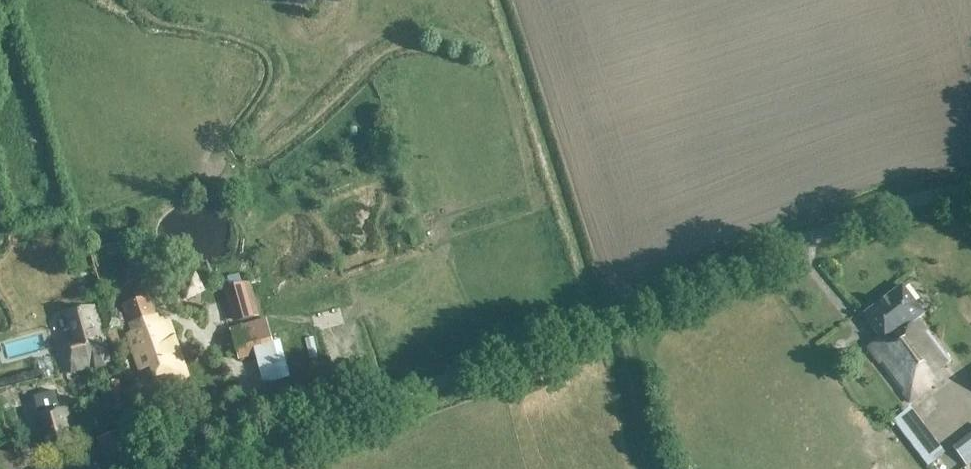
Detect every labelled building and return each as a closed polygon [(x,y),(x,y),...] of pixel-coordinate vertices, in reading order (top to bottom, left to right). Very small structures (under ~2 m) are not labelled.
[(187,273),(193,292),(211,286),(204,267),(187,273)] [(224,289),(233,324),(258,317),(253,299),(256,298),(251,281),(224,289)] [(861,318),(878,340),(867,348),(909,403),(941,378),(937,373),(949,364),(916,322),(921,317),(899,289),(861,318)] [(148,297),(123,306),(133,333),(126,336),(139,372),(150,367),(158,389),(187,378),(167,321),(158,324),(148,297)] [(73,338),(58,342),(66,371),(67,374),(109,361),(100,331),(94,308),(67,316),(73,338)] [(255,323),(229,330),(237,361),(264,354),(274,351),(265,320),(255,323)] [(127,403),(120,380),(108,383),(114,406),(127,403)] [(64,410),(35,418),(44,451),(73,443),(64,410)] [(101,439),(110,462),(133,454),(125,431),(101,439)] [(952,448),(966,466),(970,462),(970,434),(952,448)]
